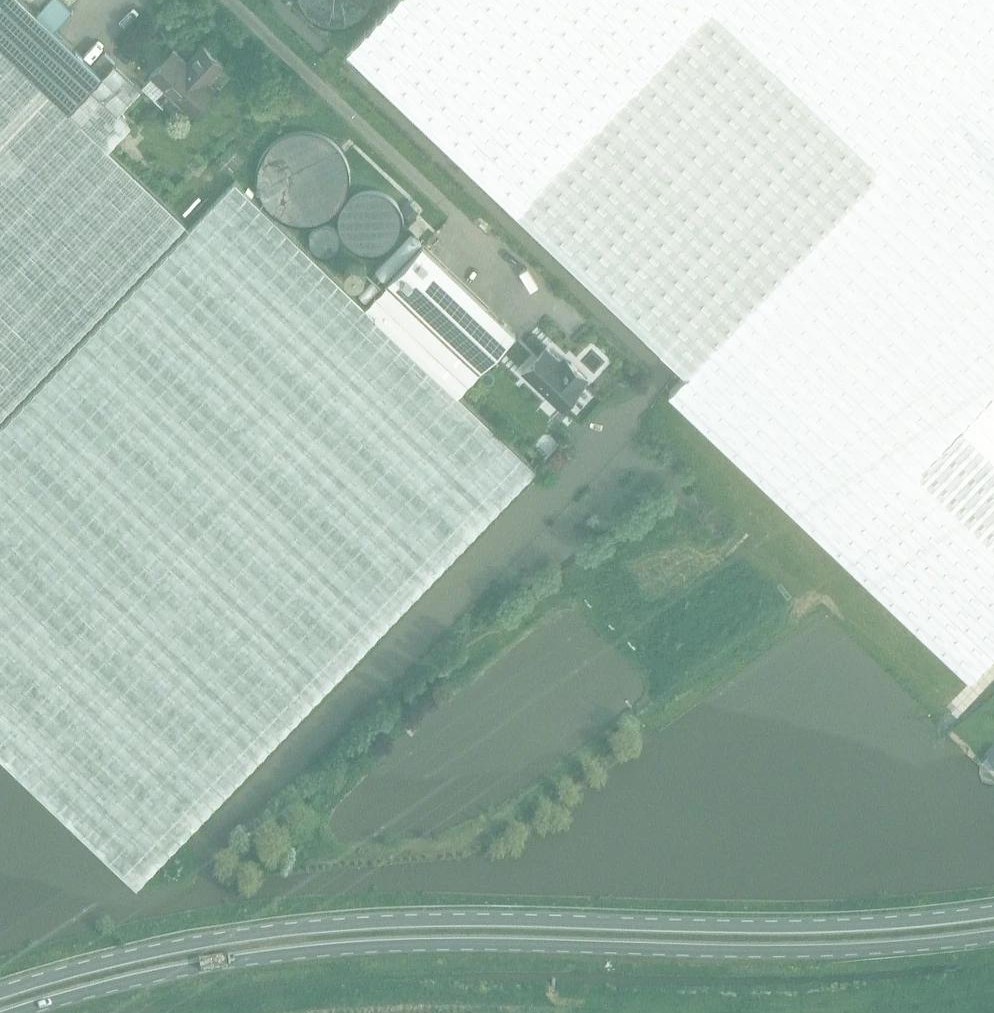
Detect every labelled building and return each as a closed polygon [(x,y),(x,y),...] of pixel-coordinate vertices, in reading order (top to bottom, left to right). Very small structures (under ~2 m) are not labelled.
[(70,110),(116,62),(106,52),(92,66),(55,30),(73,12),(61,0),(52,0),(38,14),(27,3),(23,0),(0,0),(0,44),(70,110)] [(348,50),(662,350),(679,331),(704,355),(680,380),(670,392),(971,679),(993,655),(993,547),(954,509),(862,421),(913,368),(947,332),(961,318),(993,350),(993,277),(879,168),(993,48),(993,0),(395,0),(348,50)] [(116,62),(70,110),(0,44),(0,417),(186,222),(108,148),(130,125),(118,113),(143,88),(116,62)] [(223,64),(204,45),(190,59),(190,63),(184,63),(184,59),(173,49),(150,74),(193,113),(215,89),(207,81),(223,64)] [(879,168),(993,277),(993,48),(879,168)] [(346,172),(346,171),(346,164),(343,156),(339,148),(335,144),(329,138),(323,135),(314,132),(307,131),(300,131),(294,133),(286,136),(280,141),(274,147),(270,154),(267,162),(266,170),(266,178),(269,186),(272,193),(277,199),(283,204),(289,208),(297,211),(305,212),(315,211),(321,209),(327,205),(334,200),(339,194),(343,186),(346,179),(346,172)] [(235,181),(0,427),(0,755),(136,885),(536,468),(457,394),(365,305),(235,181)] [(403,222),(402,216),(400,210),(398,205),(394,201),(389,197),(385,195),(380,193),(373,192),(366,193),(362,195),(356,198),(352,201),(348,206),(345,212),(344,217),(344,223),(344,228),(347,235),(349,239),(353,243),(357,246),(363,250),(369,251),(375,251),(379,251),(385,249),(390,246),(394,243),(398,238),(400,233),(402,227),(403,222)] [(420,211),(410,201),(401,210),(411,219),(420,211)] [(416,218),(409,225),(418,235),(426,227),(416,218)] [(457,394),(516,333),(424,244),(365,305),(457,394)] [(862,421),(954,509),(993,547),(993,350),(961,318),(947,332),(913,368),(862,421)] [(584,382),(588,378),(572,362),(568,367),(547,346),(522,371),(561,408),(585,383),(584,382)] [(556,447),(551,442),(542,442),(537,448),(546,457),(556,447)]
